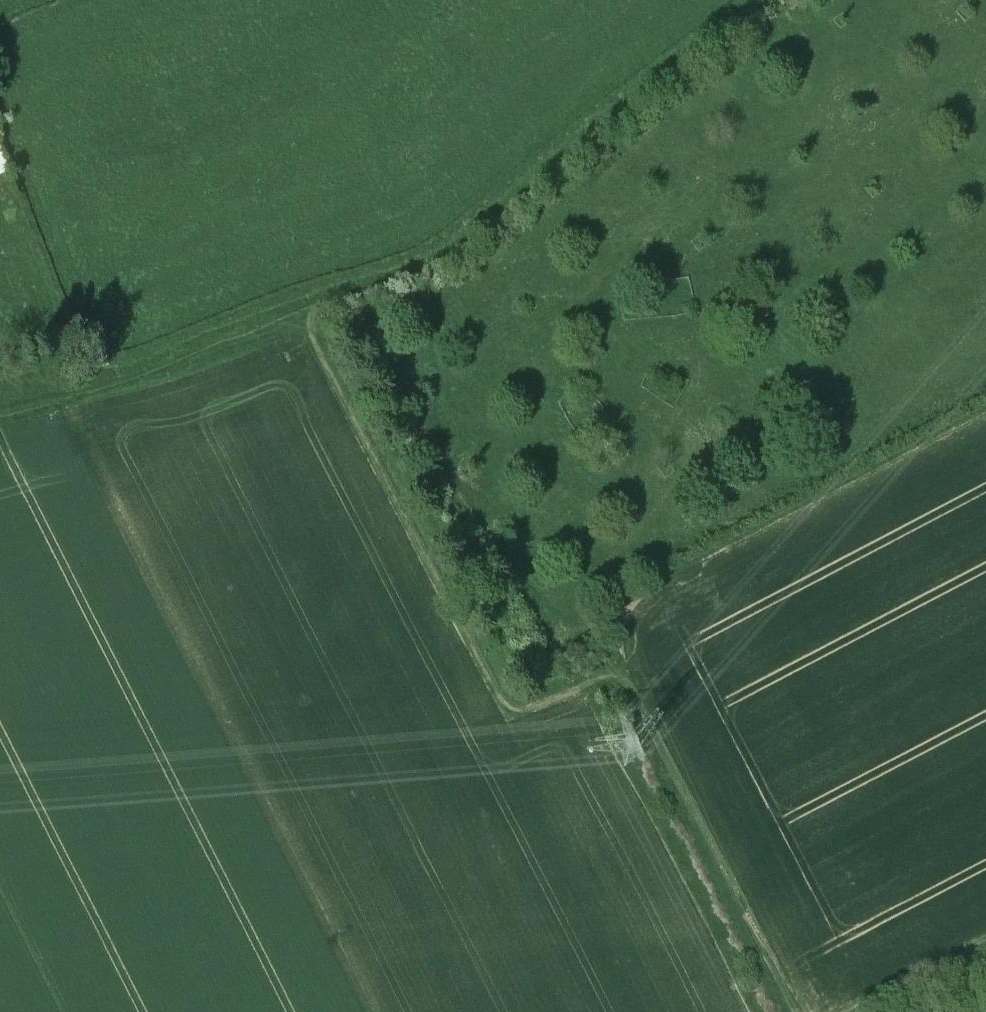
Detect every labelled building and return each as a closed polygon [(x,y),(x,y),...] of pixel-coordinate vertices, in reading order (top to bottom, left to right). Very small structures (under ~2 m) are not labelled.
[(18,170),(0,129),(0,177),(18,170)]
